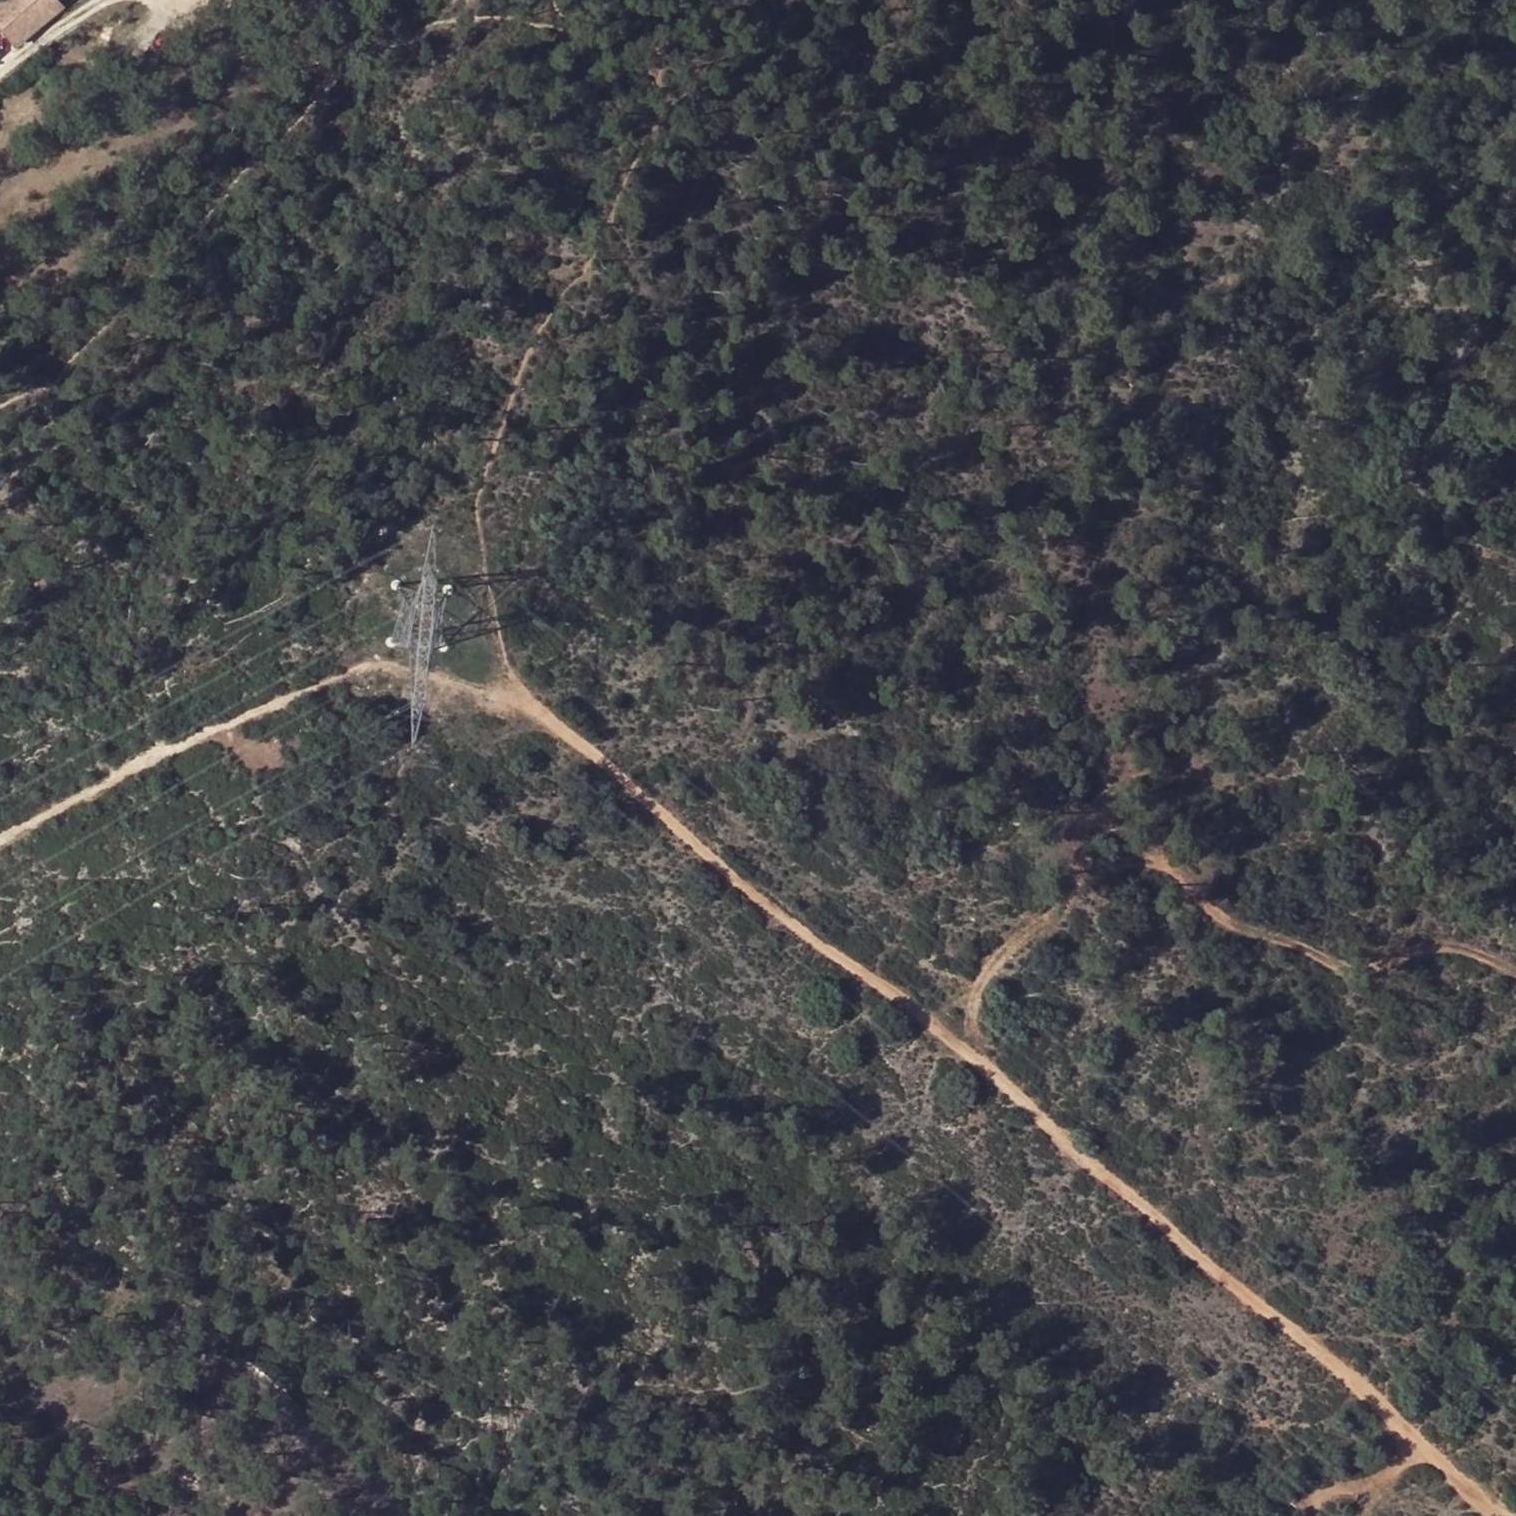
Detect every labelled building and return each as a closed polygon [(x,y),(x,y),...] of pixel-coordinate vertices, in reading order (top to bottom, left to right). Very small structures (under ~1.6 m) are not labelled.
[(0,1),(0,25),(16,43),(61,5),(58,1),(59,0),(1,0),(0,1)]
